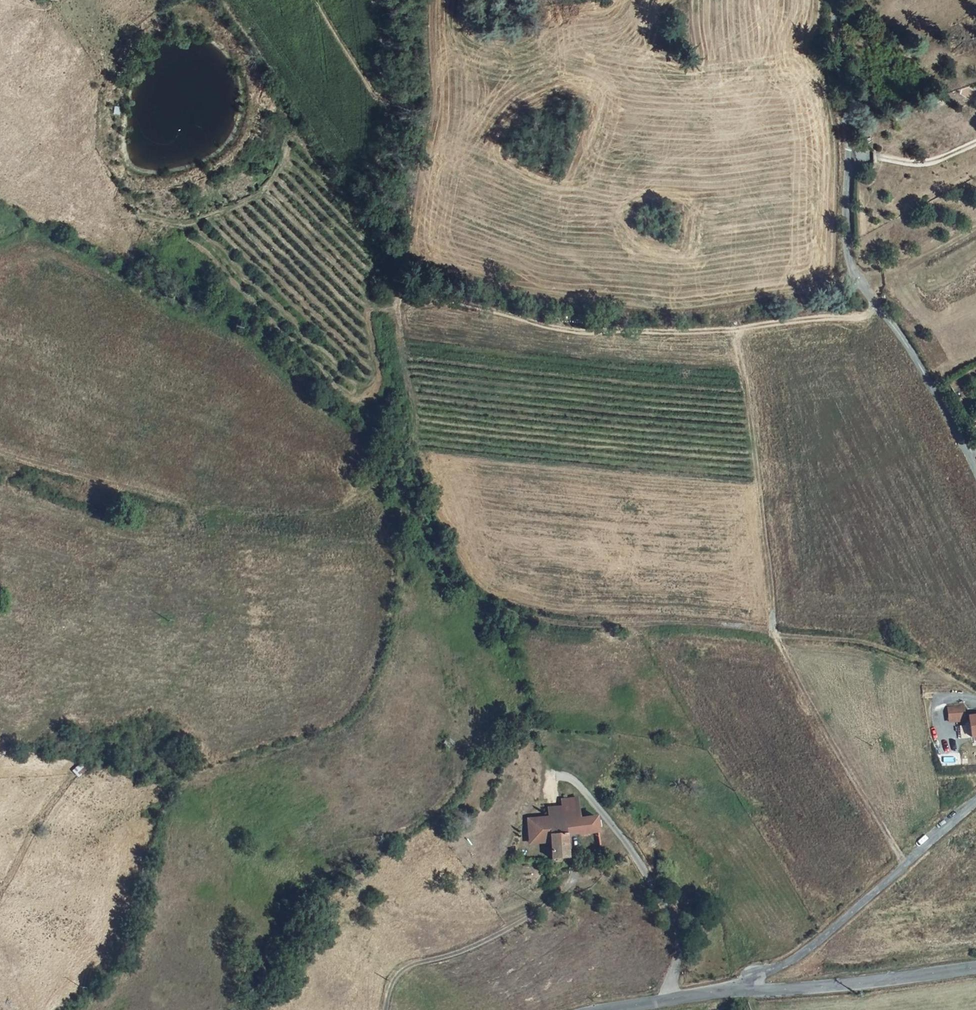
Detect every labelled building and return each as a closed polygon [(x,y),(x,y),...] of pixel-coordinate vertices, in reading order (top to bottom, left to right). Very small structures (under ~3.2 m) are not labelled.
[(965,706),(949,708),(949,721),(965,720),(965,706)] [(561,811),(550,812),(550,820),(551,833),(554,844),(566,842),(564,825),(561,811)] [(536,822),(536,831),(540,834),(551,833),(550,820),(536,822)] [(566,842),(579,841),(576,824),(564,825),(566,842)] [(536,831),(521,833),(523,851),(529,856),(538,855),(536,831)] [(554,844),(551,833),(540,834),(536,831),(538,855),(540,873),(557,871),(554,844)] [(521,833),(515,833),(517,857),(529,856),(523,851),(521,833)]
